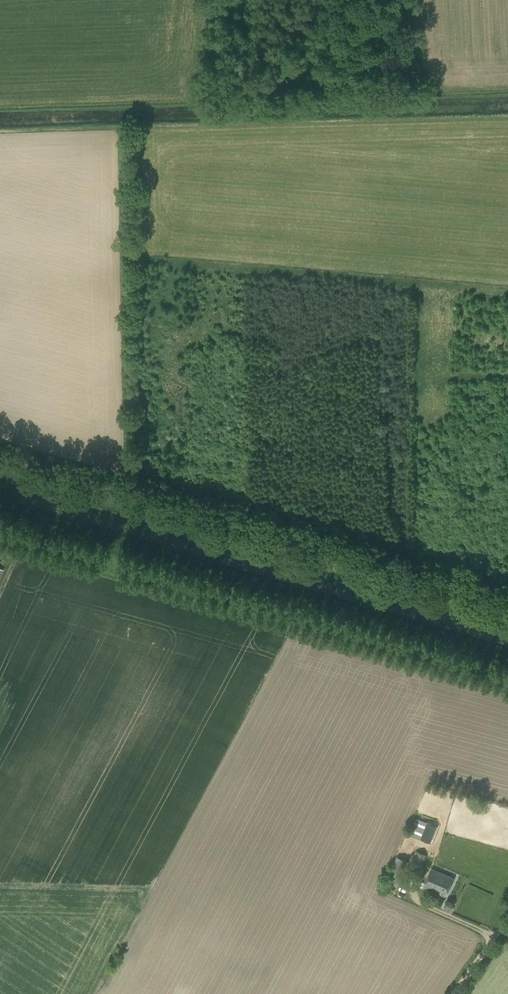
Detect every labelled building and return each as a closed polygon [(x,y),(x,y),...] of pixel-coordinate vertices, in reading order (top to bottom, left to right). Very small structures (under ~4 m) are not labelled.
[(438,828),(416,819),(410,834),(421,839),(421,838),(431,842),(434,833),(435,834),(438,828)] [(416,851),(409,866),(420,871),(426,855),(416,851)] [(397,856),(385,881),(397,887),(408,862),(397,856)] [(454,878),(432,869),(424,887),(446,897),(454,878)]
